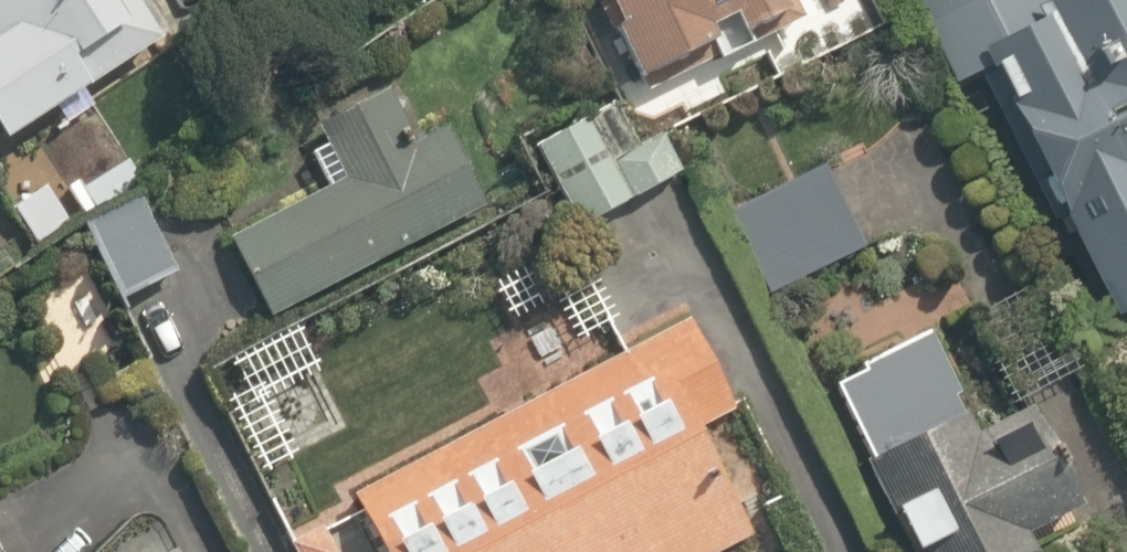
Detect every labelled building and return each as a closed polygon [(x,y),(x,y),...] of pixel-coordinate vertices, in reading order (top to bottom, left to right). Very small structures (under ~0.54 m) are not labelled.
[(8,135),(185,29),(168,0),(0,0),(0,122),(8,135)] [(651,69),(711,40),(722,62),(816,15),(808,0),(616,0),(651,69)] [(993,67),(1118,316),(1126,311),(1126,0),(1099,0),(1064,18),(1055,0),(914,0),(956,85),(993,67)] [(227,235),(262,313),(488,211),(450,128),(423,140),(401,91),(302,136),(327,190),(227,235)] [(625,94),(533,142),(575,222),(667,175),(625,94)] [(830,162),(722,209),(760,297),(868,250),(830,162)] [(187,272),(156,195),(89,223),(149,371),(189,354),(160,283),(187,272)] [(354,490),(360,502),(285,540),(291,551),(730,551),(771,531),(716,422),(737,412),(691,321),(354,490)] [(929,338),(834,380),(911,551),(1039,551),(1028,527),(1085,501),(1036,391),(967,421),(929,338)]
